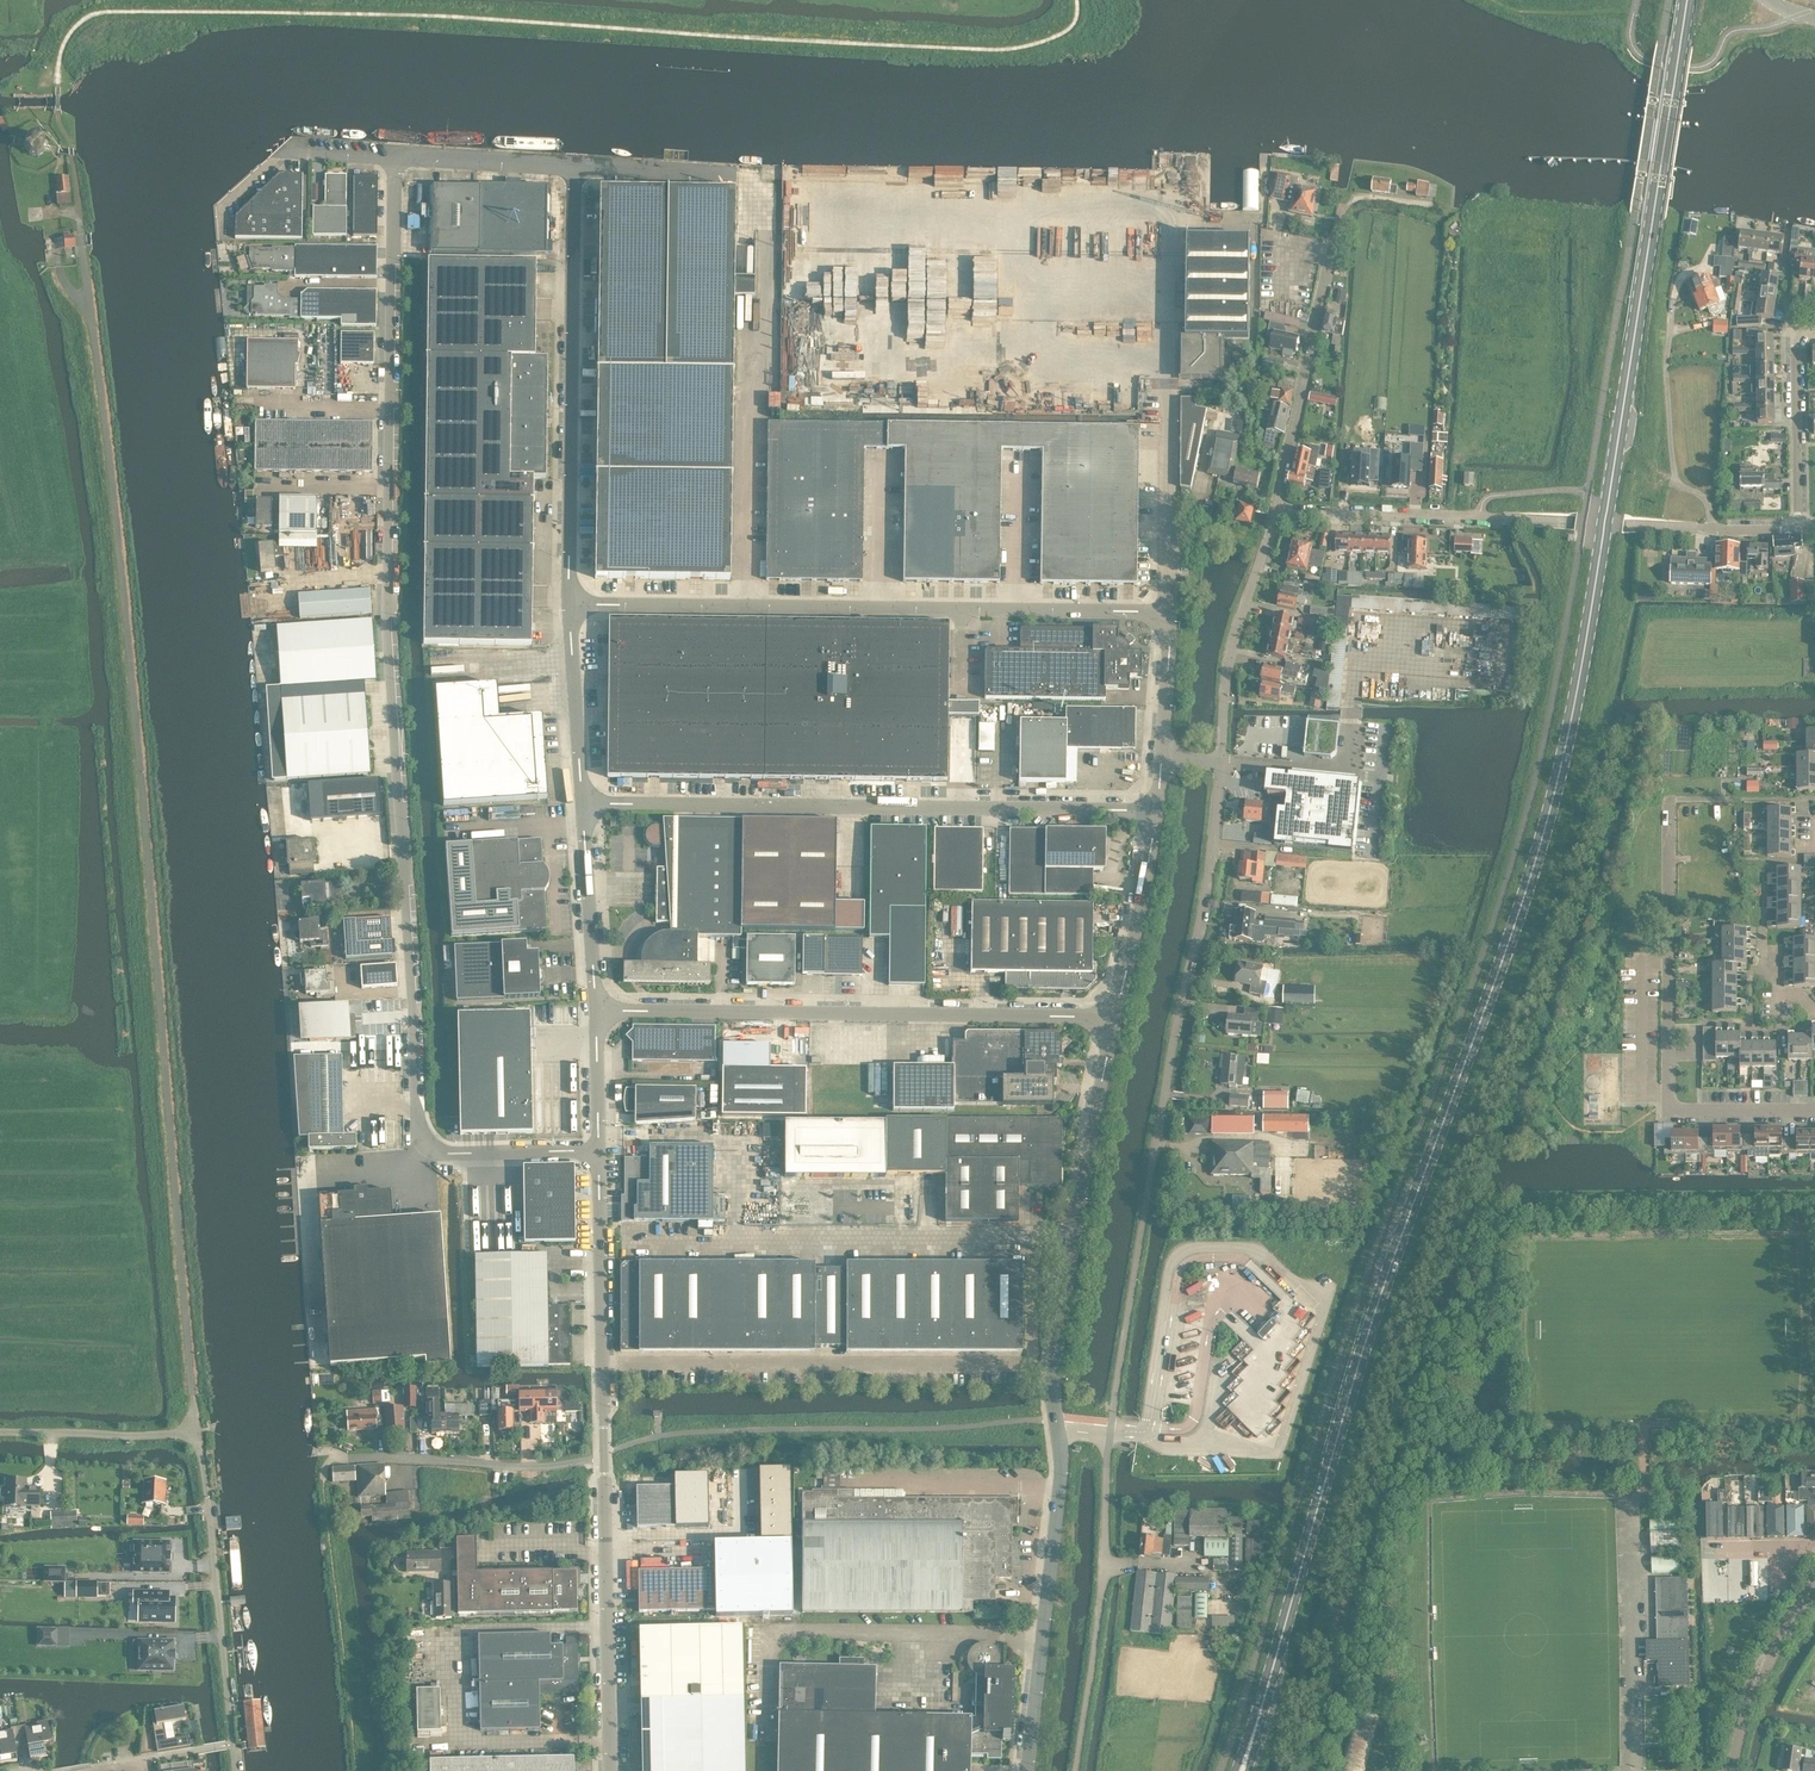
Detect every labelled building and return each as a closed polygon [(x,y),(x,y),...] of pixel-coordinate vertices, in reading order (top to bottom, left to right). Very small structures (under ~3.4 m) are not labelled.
[(25,138),(26,139),(24,145),(24,144),(23,146),(25,147),(28,153),(28,154),(30,155),(31,154),(36,155),(36,157),(39,156),(39,155),(44,152),(46,152),(46,150),(45,150),(47,143),(48,144),(48,141),(47,141),(43,136),(44,134),(41,134),(35,133),(35,132),(33,131),(32,133),(27,136),(26,136),(25,138)] [(235,238),(302,238),(302,174),(288,174),(286,172),(279,179),(276,176),(235,216),(235,238)] [(1271,197),(1293,202),(1291,211),(1312,215),(1313,212),(1314,212),(1316,201),(1315,200),(1317,191),(1297,186),(1299,178),(1276,173),(1271,197)] [(325,174),(325,207),(313,207),(313,235),(346,235),(346,207),(346,175),(325,174)] [(59,204),(69,202),(71,202),(69,176),(56,178),(58,193),(59,204)] [(353,235),(377,236),(377,176),(353,176),(353,235)] [(658,186),(684,187),(684,179),(642,178),(642,185),(658,186)] [(1372,191),(1395,194),(1396,187),(1391,187),(1391,181),(1374,178),(1372,191)] [(428,252),(475,252),(475,182),(429,181),(428,252)] [(1416,195),(1427,196),(1429,182),(1418,181),(1416,195)] [(475,182),(475,252),(549,253),(550,187),(546,183),(475,182)] [(1407,190),(1415,191),(1416,184),(1408,183),(1407,190)] [(599,238),(597,378),(665,379),(667,189),(600,188),(599,238)] [(665,379),(732,380),(734,295),(755,295),(755,277),(734,276),(735,190),(667,189),(665,379)] [(1685,219),(1683,233),(1684,233),(1696,236),(1699,221),(1687,219),(1686,219),(1685,219)] [(1798,242),(1799,228),(1793,227),(1791,241),(1798,242)] [(1249,338),(1250,237),(1188,236),(1188,231),(1186,337),(1182,337),(1182,377),(1222,378),(1223,338),(1249,338)] [(1753,250),(1755,233),(1741,231),(1738,248),(1748,249),(1747,254),(1749,254),(1748,259),(1751,259),(1752,250),(1753,250)] [(1770,235),(1755,233),(1753,250),(1767,252),(1770,235)] [(74,234),(64,235),(65,247),(75,246),(74,234)] [(1784,237),(1770,235),(1767,252),(1782,254),(1784,237)] [(820,289),(820,244),(794,244),(794,251),(790,251),(790,298),(815,298),(815,289),(820,289)] [(272,270),(294,271),(294,276),(376,277),(377,246),(295,245),(295,247),(272,247),(272,249),(249,248),(249,257),(247,257),(248,261),(249,265),(251,269),(272,269),(272,270)] [(947,246),(909,246),(909,281),(925,281),(925,288),(929,288),(929,298),(946,298),(946,275),(951,275),(952,251),(947,251),(947,246)] [(1814,251),(1790,248),(1789,258),(1793,276),(1793,273),(1800,274),(1800,278),(1813,280),(1814,266),(1814,259),(1814,251)] [(1732,267),(1736,267),(1736,258),(1726,257),(1726,266),(1719,266),(1719,277),(1728,277),(1732,277),(1732,267)] [(1736,267),(1738,267),(1748,268),(1750,268),(1751,262),(1739,261),(1739,258),(1736,258),(1736,267)] [(428,260),(423,643),(531,644),(531,629),(532,608),(532,585),(533,534),(533,527),(533,477),(546,477),(547,357),(535,356),(536,283),(536,276),(536,261),(428,260)] [(1735,284),(1736,284),(1742,285),(1741,284),(1743,272),(1748,273),(1748,268),(1738,267),(1738,271),(1736,271),(1735,284)] [(1762,273),(1760,287),(1777,290),(1779,275),(1762,273)] [(1690,283),(1695,296),(1717,288),(1717,287),(1715,280),(1711,282),(1708,276),(1690,283)] [(253,315),(289,315),(289,317),(341,318),(341,325),(376,325),(376,290),(307,289),(302,294),(302,293),(301,293),(301,299),(281,298),(277,295),(277,284),(264,284),(264,286),(254,286),(253,299),(243,308),(249,315),(251,313),(253,315)] [(1736,284),(1734,298),(1740,299),(1742,285),(1736,284)] [(1717,288),(1695,296),(1700,310),(1708,307),(1710,312),(1712,313),(1718,311),(1719,309),(1717,303),(1726,300),(1721,286),(1717,287),(1717,288)] [(1760,287),(1758,302),(1775,304),(1777,290),(1760,287)] [(1346,296),(1347,290),(1337,288),(1336,298),(1335,300),(1343,302),(1345,302),(1346,296)] [(1775,304),(1758,302),(1753,301),(1751,316),(1737,317),(1737,325),(1761,325),(1762,317),(1774,318),(1775,309),(1774,308),(1775,304)] [(1322,331),(1342,335),(1345,321),(1337,319),(1338,314),(1325,311),(1322,331)] [(1266,312),(1264,319),(1299,327),(1300,319),(1266,312)] [(1714,320),(1713,331),(1727,332),(1728,321),(1714,320)] [(1295,353),(1299,335),(1282,332),(1284,325),(1270,322),(1267,335),(1273,337),(1271,348),(1284,351),(1283,355),(1292,357),(1293,353),(1295,353)] [(1756,336),(1756,350),(1773,350),(1773,335),(1766,335),(1765,328),(1746,329),(1747,336),(1756,336)] [(1124,330),(1124,353),(1135,353),(1135,330),(1124,330)] [(374,333),(341,332),(340,392),(373,393),(374,333)] [(246,388),(295,389),(295,364),(298,355),(298,340),(247,339),(246,388)] [(1756,350),(1756,364),(1774,364),(1773,350),(1756,350)] [(1265,358),(1264,365),(1282,369),(1284,362),(1265,358)] [(1751,374),(1751,379),(1774,379),(1774,364),(1756,364),(1751,364),(1751,374)] [(597,378),(596,478),(731,479),(732,380),(665,379),(597,378)] [(1751,393),(1757,393),(1774,393),(1774,379),(1751,379),(1751,382),(1751,393)] [(1372,408),(1374,386),(1367,385),(1365,407),(1372,408)] [(1263,409),(1271,410),(1267,429),(1266,435),(1275,437),(1277,431),(1284,433),(1287,420),(1290,408),(1293,392),(1271,388),(1268,402),(1265,402),(1263,409)] [(1099,389),(1098,401),(1113,402),(1113,390),(1099,389)] [(1310,392),(1309,400),(1336,406),(1337,398),(1310,392)] [(1757,393),(1758,408),(1774,407),(1774,393),(1757,393)] [(1181,486),(1191,488),(1207,409),(1196,407),(1196,398),(1181,398),(1181,486)] [(1774,407),(1758,408),(1758,422),(1775,422),(1774,407)] [(1442,424),(1442,409),(1441,409),(1433,409),(1432,423),(1435,423),(1442,424)] [(254,471),(372,472),(373,422),(255,420),(254,471)] [(885,448),(885,424),(768,422),(766,579),(862,581),(864,448),(885,448)] [(1001,450),(1021,450),(1021,425),(885,424),(885,448),(905,448),(903,581),(999,582),(1001,450)] [(1136,584),(1138,427),(1021,425),(1021,450),(1042,450),(1040,583),(1136,584)] [(1777,433),(1770,433),(1770,443),(1775,443),(1786,443),(1786,433),(1777,433)] [(1207,472),(1235,478),(1234,483),(1246,485),(1245,487),(1248,488),(1249,486),(1257,488),(1260,473),(1243,470),(1244,467),(1234,465),(1239,441),(1214,436),(1207,472)] [(1423,444),(1410,443),(1410,455),(1397,454),(1397,458),(1393,458),(1391,486),(1409,487),(1410,470),(1422,471),(1423,444)] [(1296,448),(1293,462),(1316,467),(1320,448),(1312,446),(1311,451),(1296,448)] [(1353,455),(1351,484),(1369,485),(1369,478),(1376,478),(1376,482),(1378,482),(1380,450),(1370,449),(1369,456),(1353,455)] [(1429,488),(1441,489),(1443,454),(1431,454),(1429,488)] [(1316,467),(1293,462),(1288,483),(1304,486),(1306,480),(1313,481),(1316,467)] [(1741,466),(1741,475),(1740,475),(1740,487),(1763,487),(1763,489),(1782,489),(1782,480),(1772,481),(1772,475),(1753,475),(1753,466),(1741,466)] [(1319,488),(1329,489),(1330,471),(1321,470),(1319,488)] [(1465,474),(1465,485),(1474,485),(1474,474),(1465,474)] [(731,479),(596,478),(595,577),(730,579),(731,479)] [(279,533),(316,533),(317,497),(279,497),(279,507),(272,507),(272,499),(256,499),(256,527),(271,527),(271,525),(279,525),(279,533)] [(319,499),(319,515),(329,515),(329,499),(319,499)] [(1237,519),(1250,522),(1253,506),(1241,504),(1237,519)] [(1320,546),(1326,547),(1329,535),(1322,533),(1320,546)] [(279,534),(279,542),(257,543),(260,571),(276,569),(275,556),(282,555),(281,546),(316,547),(316,535),(279,534)] [(1350,534),(1337,534),(1336,551),(1350,552),(1350,534)] [(1364,535),(1350,534),(1350,552),(1363,552),(1364,535)] [(1377,535),(1364,535),(1363,552),(1377,553),(1377,535)] [(1377,553),(1390,553),(1391,536),(1377,535),(1377,553)] [(1403,554),(1408,554),(1426,554),(1427,540),(1425,540),(1425,536),(1404,535),(1403,554)] [(1774,537),(1775,556),(1795,555),(1795,547),(1802,547),(1801,535),(1774,537)] [(1484,539),(1474,538),(1473,553),(1483,553),(1484,539)] [(1292,548),(1291,553),(1324,560),(1325,553),(1311,550),(1312,543),(1294,539),(1293,541),(1291,542),(1291,546),(1292,548)] [(1455,551),(1472,551),(1472,539),(1455,539),(1455,551)] [(1716,568),(1716,569),(1723,569),(1722,572),(1731,573),(1731,569),(1739,569),(1739,545),(1716,544),(1716,568)] [(1324,558),(1331,559),(1333,546),(1327,545),(1324,558)] [(1747,570),(1753,571),(1753,560),(1757,560),(1757,568),(1767,568),(1767,560),(1768,546),(1748,545),(1747,560),(1748,560),(1747,570)] [(1324,560),(1291,553),(1290,559),(1287,560),(1287,563),(1288,565),(1288,567),(1307,571),(1308,564),(1322,567),(1324,560)] [(1687,558),(1672,558),(1671,582),(1710,584),(1710,580),(1715,580),(1716,569),(1716,568),(1711,568),(1711,559),(1695,559),(1696,554),(1688,553),(1687,558)] [(1426,554),(1408,554),(1408,568),(1426,568),(1426,554)] [(1327,566),(1324,581),(1336,583),(1338,569),(1327,566)] [(1349,571),(1348,583),(1356,584),(1358,583),(1362,583),(1362,571),(1356,571),(1356,568),(1351,568),(1350,571),(1349,571)] [(1339,583),(1348,583),(1349,571),(1339,571),(1339,583)] [(1412,586),(1421,586),(1422,574),(1388,573),(1388,582),(1386,582),(1386,585),(1394,585),(1394,584),(1404,584),(1404,585),(1412,586)] [(1305,582),(1317,584),(1319,578),(1307,576),(1305,582)] [(1738,591),(1747,591),(1747,578),(1739,577),(1738,591)] [(1789,580),(1790,602),(1805,601),(1804,579),(1789,580)] [(1710,601),(1717,601),(1718,584),(1710,584),(1710,601)] [(1281,592),(1278,605),(1295,609),(1297,603),(1305,604),(1306,597),(1298,595),(1299,588),(1282,585),(1281,592)] [(298,594),(300,618),(371,613),(369,589),(298,594)] [(1327,707),(1340,708),(1351,596),(1338,595),(1327,707)] [(1311,606),(1310,614),(1334,615),(1335,608),(1311,606)] [(1276,613),(1273,627),(1291,630),(1294,616),(1276,613)] [(789,774),(789,779),(947,781),(949,622),(609,618),(607,776),(765,779),(765,774),(789,774)] [(276,626),(280,686),(364,680),(376,679),(371,620),(276,626)] [(985,650),(985,697),(985,698),(986,698),(1103,700),(1104,699),(1105,699),(1105,698),(1105,688),(1128,688),(1129,676),(1141,677),(1141,651),(1129,651),(1129,649),(1128,647),(1127,645),(1126,644),(1125,642),(1123,641),(1121,640),(1119,640),(1117,639),(1117,627),(1092,627),(1092,628),(1022,627),(1021,627),(1021,628),(1020,628),(1020,650),(986,649),(985,650)] [(1273,627),(1270,641),(1288,644),(1291,630),(1273,627)] [(1321,651),(1330,652),(1331,638),(1323,637),(1321,651)] [(1288,644),(1270,641),(1267,655),(1285,658),(1287,650),(1290,651),(1292,651),(1293,645),(1288,644)] [(1324,651),(1323,659),(1331,660),(1332,653),(1324,651)] [(1301,666),(1300,666),(1286,663),(1285,669),(1265,665),(1262,678),(1280,682),(1281,675),(1297,679),(1298,673),(1300,673),(1301,666)] [(1330,672),(1315,669),(1313,676),(1318,677),(1315,690),(1324,692),(1328,693),(1330,672)] [(286,779),(287,779),(370,773),(364,680),(280,686),(266,687),(272,779),(286,778),(286,779)] [(1260,696),(1279,700),(1281,692),(1294,695),(1296,686),(1282,684),(1282,686),(1263,682),(1262,688),(1260,689),(1259,692),(1261,694),(1260,696)] [(524,717),(499,719),(499,716),(496,685),(435,689),(443,805),(547,798),(543,734),(541,716),(524,718),(524,717)] [(1315,690),(1312,706),(1314,706),(1322,707),(1324,692),(1315,690)] [(1065,721),(1020,720),(1019,781),(1065,782),(1066,748),(1134,749),(1135,708),(1065,707),(1065,721)] [(1332,716),(1308,716),(1304,755),(1331,758),(1336,753),(1339,724),(1340,715),(1332,715),(1332,716)] [(1798,718),(1787,719),(1787,728),(1798,728),(1798,718)] [(980,722),(979,749),(995,750),(996,722),(980,722)] [(1806,742),(1814,742),(1814,730),(1806,730),(1806,742)] [(1778,740),(1763,740),(1763,749),(1778,749),(1778,740)] [(1806,753),(1806,754),(1814,754),(1814,742),(1806,742),(1806,753)] [(1797,766),(1814,766),(1814,754),(1806,754),(1806,753),(1797,753),(1797,766)] [(1797,778),(1814,778),(1814,766),(1797,766),(1797,778)] [(1764,767),(1747,767),(1747,775),(1764,775),(1764,767)] [(1269,781),(1271,783),(1268,793),(1267,793),(1267,794),(1286,796),(1285,809),(1278,809),(1274,844),(1352,852),(1359,781),(1289,774),(1288,778),(1286,777),(1286,776),(1273,774),(1272,777),(1270,778),(1269,779),(1269,781)] [(1797,778),(1797,790),(1814,790),(1814,778),(1797,778)] [(320,784),(322,819),(382,815),(379,780),(320,784)] [(1759,781),(1747,781),(1747,792),(1759,792),(1759,781)] [(1245,820),(1261,822),(1262,814),(1270,815),(1271,804),(1263,804),(1263,803),(1247,802),(1245,820)] [(1767,808),(1767,820),(1791,820),(1791,814),(1795,814),(1795,808),(1791,808),(1767,808)] [(610,817),(610,825),(619,825),(619,817),(610,817)] [(741,928),(742,819),(663,818),(663,827),(659,825),(655,825),(651,826),(648,828),(646,832),(645,836),(645,840),(647,844),(651,847),(655,848),(659,848),(664,844),(666,868),(657,868),(656,887),(661,887),(661,893),(656,893),(656,896),(661,896),(661,903),(656,903),(656,922),(670,922),(670,932),(664,932),(658,933),(653,936),(649,939),(646,943),(643,948),(641,953),(641,959),(641,964),(623,963),(623,982),(641,983),(710,983),(710,964),(697,964),(697,961),(698,936),(733,936),(733,948),(746,948),(746,984),(794,985),(795,936),(746,936),(746,940),(739,940),(739,936),(741,936),(741,928)] [(836,820),(742,819),(741,928),(864,930),(864,901),(835,901),(836,820)] [(1767,820),(1767,832),(1795,832),(1795,827),(1791,827),(1791,820),(1767,820)] [(869,936),(889,937),(888,984),(924,985),(926,827),(870,826),(869,936)] [(934,890),(982,891),(983,828),(934,827),(934,890)] [(1008,894),(1093,895),(1093,869),(1105,869),(1105,855),(1105,847),(1105,829),(1009,828),(1008,894)] [(1767,832),(1767,844),(1791,844),(1791,837),(1795,837),(1795,832),(1767,832)] [(1253,842),(1271,844),(1272,836),(1254,834),(1253,842)] [(546,869),(543,864),(541,839),(445,845),(451,936),(547,929),(544,890),(548,886),(549,880),(549,874),(546,869)] [(289,865),(289,874),(314,872),(313,863),(316,863),(315,854),(313,854),(313,849),(314,849),(313,840),(286,842),(288,865),(289,865)] [(1791,844),(1767,844),(1767,856),(1791,856),(1795,856),(1795,850),(1791,850),(1791,844)] [(1239,878),(1253,880),(1253,882),(1262,883),(1265,853),(1251,851),(1251,852),(1250,863),(1241,862),(1239,878)] [(1251,852),(1242,851),(1241,862),(1250,863),(1251,852)] [(1265,860),(1276,861),(1276,865),(1306,868),(1307,857),(1301,856),(1301,854),(1277,851),(1277,853),(1266,852),(1265,860)] [(1767,874),(1767,879),(1801,879),(1801,867),(1777,867),(1777,874),(1767,874)] [(1777,885),(1777,891),(1801,891),(1801,879),(1767,879),(1767,885),(1777,885)] [(301,884),(302,908),(343,905),(341,882),(301,884)] [(1241,900),(1260,902),(1268,903),(1269,893),(1242,891),(1241,900)] [(1767,898),(1767,903),(1801,903),(1801,891),(1777,891),(1777,898),(1767,898)] [(1092,962),(1093,903),(971,902),(971,971),(1005,972),(1005,989),(1062,989),(1062,993),(1063,993),(1063,989),(1070,990),(1070,993),(1071,993),(1071,990),(1085,990),(1095,980),(1096,962),(1092,962)] [(1777,908),(1777,915),(1801,915),(1801,903),(1767,903),(1767,908),(1777,908)] [(1233,939),(1252,940),(1262,941),(1262,940),(1264,940),(1264,935),(1275,936),(1276,928),(1264,927),(1264,921),(1254,920),(1255,911),(1236,909),(1233,939)] [(1801,915),(1777,915),(1777,922),(1767,921),(1767,927),(1777,927),(1801,927),(1801,915)] [(391,917),(355,920),(343,920),(345,958),(395,955),(394,940),(392,940),(391,917)] [(297,938),(300,937),(300,942),(310,941),(311,947),(328,945),(327,930),(318,931),(318,927),(319,927),(319,918),(309,919),(298,920),(299,929),(297,929),(295,930),(294,932),(294,935),(295,937),(297,938)] [(1265,918),(1265,926),(1294,929),(1295,921),(1265,918)] [(1722,927),(1722,940),(1746,940),(1746,933),(1755,933),(1755,928),(1746,928),(1746,927),(1722,927)] [(1347,932),(1347,944),(1356,944),(1356,932),(1347,932)] [(823,970),(823,974),(833,974),(836,972),(836,967),(839,967),(839,969),(844,974),(862,974),(862,938),(803,937),(802,974),(818,974),(820,972),(820,970),(823,970)] [(1794,950),(1814,950),(1814,938),(1794,938),(1784,938),(1784,944),(1794,944),(1794,950)] [(1722,940),(1722,951),(1746,951),(1746,945),(1755,945),(1755,940),(1746,940),(1722,940)] [(454,945),(456,1000),(540,997),(538,952),(526,953),(526,942),(454,945)] [(1784,962),(1814,962),(1814,950),(1794,950),(1794,957),(1784,957),(1784,962)] [(1722,951),(1722,963),(1746,963),(1746,957),(1755,957),(1755,951),(1746,951),(1722,951)] [(1269,961),(1275,963),(1277,956),(1270,954),(1269,961)] [(1260,980),(1263,966),(1240,961),(1236,981),(1251,984),(1249,992),(1264,995),(1267,982),(1260,980)] [(1794,974),(1814,974),(1814,962),(1784,962),(1784,967),(1794,968),(1794,974)] [(1713,963),(1713,975),(1736,975),(1736,969),(1746,969),(1746,963),(1722,963),(1713,963)] [(360,966),(362,988),(397,985),(396,964),(360,966)] [(316,993),(316,997),(336,996),(335,984),(327,985),(326,970),(304,972),(304,973),(301,973),(302,984),(305,984),(306,993),(316,993)] [(1794,974),(1794,981),(1784,981),(1784,986),(1794,986),(1814,986),(1814,974),(1794,974)] [(1713,975),(1712,987),(1736,987),(1736,981),(1746,981),(1746,975),(1736,975),(1713,975)] [(1315,986),(1283,985),(1283,1003),(1315,1003),(1315,986)] [(1712,987),(1712,999),(1736,999),(1736,993),(1746,993),(1746,987),(1736,987),(1712,987)] [(1736,999),(1712,999),(1712,1011),(1736,1011),(1736,1005),(1746,1005),(1746,999),(1736,999)] [(308,1007),(310,1040),(356,1038),(354,1015),(346,1015),(345,1005),(318,1006),(314,1005),(313,1007),(308,1007)] [(1267,1022),(1267,1024),(1283,1025),(1284,1008),(1268,1007),(1267,1022)] [(1244,1015),(1229,1014),(1227,1033),(1251,1035),(1261,1036),(1262,1022),(1258,1022),(1259,1009),(1245,1008),(1244,1015)] [(457,1014),(460,1134),(532,1133),(530,1012),(457,1014)] [(1716,1057),(1728,1057),(1728,1033),(1721,1033),(1721,1023),(1716,1023),(1716,1027),(1716,1034),(1716,1040),(1716,1047),(1716,1054),(1716,1057)] [(1728,1057),(1740,1057),(1740,1033),(1733,1033),(1733,1023),(1728,1023),(1728,1033),(1728,1057)] [(632,1036),(632,1060),(715,1061),(715,1025),(632,1025),(632,1029),(629,1031),(629,1036),(632,1036)] [(965,1033),(964,1035),(964,1041),(954,1041),(954,1040),(952,1040),(952,1058),(951,1058),(951,1065),(893,1066),(893,1110),(953,1110),(953,1104),(1051,1104),(1051,1103),(1049,1103),(1049,1080),(1056,1080),(1056,1066),(1055,1066),(1055,1058),(1061,1058),(1061,1043),(1058,1043),(1058,1032),(1024,1032),(1024,1033),(972,1033),(971,1032),(971,1031),(970,1031),(969,1031),(967,1031),(966,1032),(965,1033)] [(1800,1059),(1800,1035),(1794,1035),(1794,1032),(1788,1032),(1788,1035),(1788,1059),(1800,1059)] [(1807,1035),(1800,1035),(1800,1059),(1813,1059),(1813,1050),(1812,1050),(1812,1032),(1807,1032),(1807,1035)] [(1740,1066),(1752,1066),(1752,1042),(1745,1042),(1745,1033),(1740,1033),(1740,1057),(1740,1066)] [(1752,1066),(1764,1066),(1764,1042),(1757,1042),(1757,1033),(1752,1033),(1752,1042),(1752,1066)] [(1764,1042),(1764,1066),(1776,1066),(1776,1042),(1769,1042),(1769,1033),(1764,1033),(1764,1042)] [(722,1115),(793,1116),(805,1116),(806,1068),(739,1067),(739,1037),(723,1036),(722,1115)] [(1257,1053),(1257,1063),(1261,1063),(1263,1063),(1269,1063),(1269,1060),(1269,1054),(1257,1053)] [(1223,1068),(1222,1073),(1221,1084),(1242,1086),(1245,1056),(1221,1054),(1220,1068),(1223,1068)] [(356,1148),(356,1135),(343,1135),(342,1056),(306,1056),(308,1137),(308,1149),(356,1148)] [(1753,1087),(1775,1086),(1774,1075),(1764,1075),(1764,1081),(1753,1082),(1753,1087)] [(624,1101),(624,1103),(624,1106),(625,1109),(625,1112),(635,1112),(635,1124),(695,1120),(696,1087),(635,1087),(635,1088),(626,1088),(625,1090),(624,1093),(624,1096),(624,1099),(624,1101)] [(1297,1101),(1309,1101),(1309,1090),(1298,1090),(1297,1101)] [(1230,1105),(1248,1107),(1250,1096),(1231,1094),(1230,1105)] [(1288,1096),(1263,1095),(1263,1107),(1288,1108),(1288,1096)] [(1264,1131),(1308,1131),(1308,1116),(1264,1115),(1264,1131)] [(1208,1133),(1213,1133),(1213,1135),(1253,1135),(1254,1131),(1254,1117),(1213,1116),(1213,1119),(1193,1119),(1190,1119),(1190,1133),(1208,1133)] [(886,1176),(886,1173),(945,1173),(945,1220),(1018,1221),(1018,1185),(1061,1185),(1061,1159),(1059,1159),(1059,1143),(1061,1143),(1061,1118),(886,1118),(886,1121),(785,1120),(785,1176),(886,1176)] [(763,1123),(764,1137),(778,1137),(778,1122),(763,1123)] [(1714,1150),(1727,1150),(1727,1127),(1713,1127),(1713,1137),(1706,1137),(1706,1154),(1714,1154),(1714,1150)] [(1727,1150),(1747,1150),(1747,1134),(1740,1134),(1740,1127),(1727,1127),(1727,1150)] [(1747,1134),(1747,1150),(1747,1156),(1754,1156),(1756,1157),(1768,1157),(1768,1127),(1755,1127),(1755,1134),(1747,1134)] [(1782,1127),(1768,1127),(1768,1157),(1769,1157),(1769,1155),(1780,1155),(1781,1153),(1789,1153),(1789,1137),(1782,1137),(1782,1127)] [(1684,1153),(1685,1153),(1685,1131),(1671,1131),(1671,1137),(1664,1137),(1664,1154),(1672,1153),(1672,1161),(1684,1161),(1684,1153)] [(1685,1153),(1706,1154),(1706,1137),(1698,1137),(1698,1131),(1685,1131),(1685,1153)] [(1796,1137),(1789,1137),(1789,1153),(1810,1153),(1810,1131),(1796,1131),(1796,1137)] [(1269,1142),(1233,1141),(1213,1141),(1213,1151),(1212,1151),(1211,1174),(1252,1174),(1252,1178),(1260,1178),(1260,1191),(1270,1191),(1271,1167),(1269,1167),(1269,1142)] [(621,1220),(712,1220),(725,1220),(725,1194),(712,1194),(712,1145),(649,1145),(649,1157),(624,1157),(624,1195),(627,1195),(627,1201),(621,1201),(621,1220)] [(523,1165),(524,1242),(558,1241),(575,1241),(574,1164),(523,1165)] [(320,1223),(328,1331),(330,1365),(402,1360),(425,1359),(426,1366),(450,1365),(447,1323),(440,1215),(392,1218),(390,1190),(367,1191),(366,1187),(354,1188),(354,1193),(319,1195),(320,1223)] [(497,1211),(498,1247),(517,1247),(516,1211),(497,1211)] [(547,1305),(546,1254),(475,1255),(477,1367),(548,1366),(548,1364),(570,1364),(569,1304),(547,1305)] [(622,1350),(674,1351),(674,1263),(622,1263),(621,1263),(621,1264),(621,1350),(621,1351),(622,1351),(622,1350)] [(674,1351),(709,1351),(709,1263),(674,1263),(674,1351)] [(709,1351),(744,1351),(744,1263),(709,1263),(709,1351)] [(744,1351),(779,1351),(779,1263),(744,1263),(744,1351)] [(813,1346),(813,1268),(813,1263),(779,1263),(779,1351),(813,1351),(813,1346)] [(847,1351),(882,1351),(882,1263),(847,1263),(847,1268),(847,1346),(847,1351)] [(882,1351),(916,1351),(916,1263),(882,1263),(882,1351)] [(916,1351),(951,1351),(951,1263),(916,1263),(916,1351)] [(951,1351),(986,1351),(986,1263),(951,1263),(951,1351)] [(986,1263),(986,1351),(1021,1351),(1021,1263),(986,1263)] [(813,1346),(847,1346),(847,1268),(813,1268),(813,1346)] [(1278,1324),(1273,1319),(1258,1334),(1263,1339),(1278,1324)] [(823,1374),(823,1382),(837,1382),(837,1374),(823,1374)] [(519,1384),(504,1384),(505,1388),(505,1394),(519,1393),(519,1391),(519,1388),(519,1384)] [(403,1387),(404,1408),(417,1407),(416,1387),(403,1387)] [(439,1387),(426,1388),(426,1398),(439,1398),(439,1387)] [(558,1395),(566,1401),(572,1394),(564,1388),(558,1395)] [(390,1389),(373,1389),(373,1401),(391,1401),(390,1389)] [(519,1391),(519,1400),(519,1411),(529,1411),(529,1422),(545,1422),(544,1413),(546,1413),(546,1410),(556,1410),(556,1390),(519,1391)] [(491,1400),(479,1401),(479,1415),(491,1415),(491,1400)] [(519,1411),(519,1400),(498,1400),(498,1430),(513,1429),(512,1411),(519,1411)] [(445,1433),(445,1415),(437,1415),(437,1401),(426,1401),(427,1415),(432,1415),(432,1433),(445,1433)] [(390,1403),(390,1408),(385,1408),(386,1427),(403,1426),(402,1407),(397,1407),(397,1403),(390,1403)] [(472,1404),(445,1404),(445,1415),(445,1433),(459,1432),(458,1415),(472,1415),(472,1404)] [(346,1411),(348,1430),(376,1428),(376,1425),(383,1424),(382,1405),(374,1406),(374,1409),(346,1411)] [(393,1450),(403,1450),(404,1441),(393,1441),(393,1450)] [(386,1504),(361,1506),(361,1516),(371,1515),(372,1520),(410,1518),(409,1502),(408,1489),(385,1492),(384,1463),(357,1465),(333,1467),(334,1481),(358,1479),(359,1496),(386,1495),(386,1504)] [(790,1467),(759,1468),(759,1480),(790,1479),(790,1467)] [(707,1473),(674,1474),(674,1485),(674,1487),(708,1486),(707,1473)] [(1,1496),(3,1498),(6,1498),(5,1505),(25,1506),(25,1505),(40,1505),(40,1488),(26,1487),(26,1480),(6,1479),(6,1486),(4,1486),(1,1487),(0,1490),(0,1491),(0,1494),(1,1496)] [(148,1491),(143,1491),(143,1503),(150,1503),(165,1504),(166,1480),(148,1479),(148,1491)] [(790,1479),(759,1480),(759,1491),(790,1491),(790,1479)] [(636,1486),(637,1527),(675,1526),(674,1485),(636,1486)] [(708,1486),(674,1487),(674,1500),(708,1499),(708,1486)] [(902,1489),(837,1489),(821,1489),(821,1491),(802,1491),(802,1520),(796,1520),(802,1520),(802,1611),(973,1612),(973,1600),(995,1600),(995,1577),(1012,1577),(1012,1526),(1018,1526),(1012,1526),(1012,1498),(1018,1498),(1018,1497),(905,1497),(905,1492),(902,1489)] [(790,1491),(759,1491),(759,1503),(791,1502),(790,1491)] [(708,1499),(674,1500),(675,1513),(708,1512),(708,1499)] [(791,1502),(759,1503),(760,1515),(791,1514),(791,1502)] [(1723,1504),(1708,1504),(1708,1539),(1724,1539),(1723,1504)] [(1805,1507),(1788,1507),(1789,1537),(1806,1537),(1805,1507)] [(1227,1509),(1190,1508),(1190,1536),(1227,1536),(1227,1509)] [(1745,1508),(1729,1508),(1730,1539),(1746,1539),(1745,1508)] [(1764,1508),(1748,1508),(1749,1539),(1765,1538),(1764,1508)] [(1785,1508),(1769,1508),(1769,1538),(1785,1538),(1785,1508)] [(1190,1510),(1175,1510),(1175,1545),(1189,1545),(1190,1510)] [(708,1512),(675,1513),(675,1526),(708,1525),(708,1512)] [(60,1513),(60,1521),(76,1520),(76,1513),(60,1513)] [(791,1514),(760,1515),(760,1526),(791,1526),(791,1514)] [(127,1516),(127,1524),(144,1524),(144,1516),(127,1516)] [(1242,1517),(1228,1516),(1227,1533),(1241,1534),(1242,1517)] [(1263,1559),(1264,1519),(1248,1519),(1246,1559),(1263,1559)] [(791,1526),(760,1526),(760,1539),(791,1538),(791,1526)] [(1651,1526),(1651,1553),(1682,1552),(1682,1526),(1651,1526)] [(1242,1535),(1229,1535),(1229,1570),(1242,1570),(1242,1535)] [(1171,1540),(1141,1536),(1139,1556),(1160,1558),(1161,1554),(1169,1555),(1171,1540)] [(552,1571),(552,1570),(477,1572),(476,1537),(456,1538),(458,1614),(553,1612),(553,1611),(577,1610),(576,1570),(552,1571)] [(1229,1537),(1205,1537),(1205,1556),(1216,1556),(1227,1556),(1228,1556),(1229,1537)] [(712,1552),(712,1540),(684,1540),(684,1552),(712,1552)] [(171,1554),(171,1553),(169,1553),(170,1541),(134,1541),(127,1541),(126,1556),(134,1557),(133,1572),(169,1572),(169,1561),(170,1561),(170,1559),(170,1555),(170,1554),(171,1554)] [(228,1544),(232,1594),(246,1593),(242,1543),(228,1544)] [(406,1552),(407,1571),(441,1570),(440,1551),(406,1552)] [(1651,1554),(1652,1573),(1680,1572),(1680,1554),(1651,1554)] [(1767,1558),(1742,1559),(1743,1602),(1768,1602),(1767,1558)] [(45,1581),(65,1581),(65,1567),(45,1567),(45,1581)] [(787,1592),(722,1593),(715,1593),(715,1569),(638,1570),(639,1611),(716,1610),(723,1610),(787,1608),(787,1592)] [(1177,1575),(1137,1571),(1131,1630),(1170,1634),(1175,1589),(1176,1577),(1177,1575)] [(1210,1577),(1176,1577),(1175,1589),(1210,1589),(1210,1577)] [(1657,1640),(1646,1641),(1647,1660),(1658,1660),(1659,1676),(1654,1676),(1654,1688),(1659,1688),(1659,1686),(1690,1685),(1688,1617),(1688,1609),(1687,1577),(1656,1577),(1657,1640)] [(97,1581),(77,1581),(77,1596),(97,1596),(97,1581)] [(453,1616),(452,1582),(433,1583),(434,1617),(453,1616)] [(169,1597),(169,1592),(134,1591),(134,1604),(139,1604),(139,1621),(174,1622),(175,1598),(169,1597)] [(1207,1594),(1195,1593),(1195,1617),(1207,1617),(1207,1594)] [(1192,1596),(1179,1596),(1179,1626),(1193,1626),(1192,1596)] [(1234,1619),(1212,1619),(1212,1629),(1234,1629),(1234,1619)] [(741,1626),(639,1628),(642,1770),(744,1770),(741,1626)] [(41,1628),(41,1645),(57,1645),(57,1628),(41,1628)] [(578,1693),(577,1644),(576,1644),(575,1637),(566,1637),(566,1644),(550,1645),(550,1633),(478,1635),(480,1730),(540,1729),(539,1694),(578,1693)] [(141,1652),(141,1670),(174,1670),(174,1660),(176,1660),(176,1650),(174,1650),(174,1640),(138,1640),(138,1641),(133,1641),(133,1652),(141,1652)] [(979,1643),(976,1644),(974,1646),(971,1648),(970,1650),(967,1656),(967,1662),(969,1668),(973,1672),(975,1673),(976,1674),(975,1717),(971,1717),(971,1716),(943,1716),(926,1716),(926,1715),(863,1714),(864,1658),(839,1658),(839,1666),(791,1665),(791,1712),(778,1712),(777,1770),(970,1770),(970,1753),(987,1754),(987,1758),(1001,1758),(1001,1747),(1001,1740),(1002,1740),(1002,1741),(1009,1741),(1009,1732),(1009,1728),(1009,1727),(1008,1726),(1008,1718),(1010,1718),(1011,1670),(997,1669),(998,1668),(999,1666),(999,1665),(1000,1664),(1000,1658),(999,1652),(995,1647),(990,1644),(989,1643),(987,1643),(985,1643),(983,1642),(981,1643),(979,1643)] [(416,1689),(417,1731),(440,1730),(440,1689),(416,1689)] [(269,1751),(264,1700),(244,1703),(249,1753),(269,1751)] [(1375,1712),(1377,1705),(1363,1701),(1361,1708),(1375,1712)] [(157,1742),(157,1741),(160,1741),(161,1749),(190,1745),(190,1744),(189,1739),(189,1735),(173,1738),(170,1722),(186,1719),(184,1705),(154,1710),(156,1723),(154,1724),(154,1723),(153,1723),(156,1742),(157,1742)] [(1379,1716),(1354,1709),(1337,1770),(1364,1770),(1379,1716)] [(26,1724),(18,1726),(21,1744),(28,1743),(30,1758),(45,1756),(43,1743),(50,1742),(48,1725),(27,1729),(26,1724)] [(0,1733),(0,1747),(2,1763),(17,1760),(15,1745),(21,1744),(18,1726),(11,1727),(11,1731),(0,1733)] [(1805,1758),(1807,1749),(1785,1746),(1782,1770),(1792,1770),(1814,1770),(1814,1759),(1805,1758)] [(573,1757),(429,1760),(430,1770),(574,1770),(573,1769),(580,1769),(580,1756),(573,1757)] [(192,1761),(171,1763),(172,1770),(194,1770),(192,1761)]
